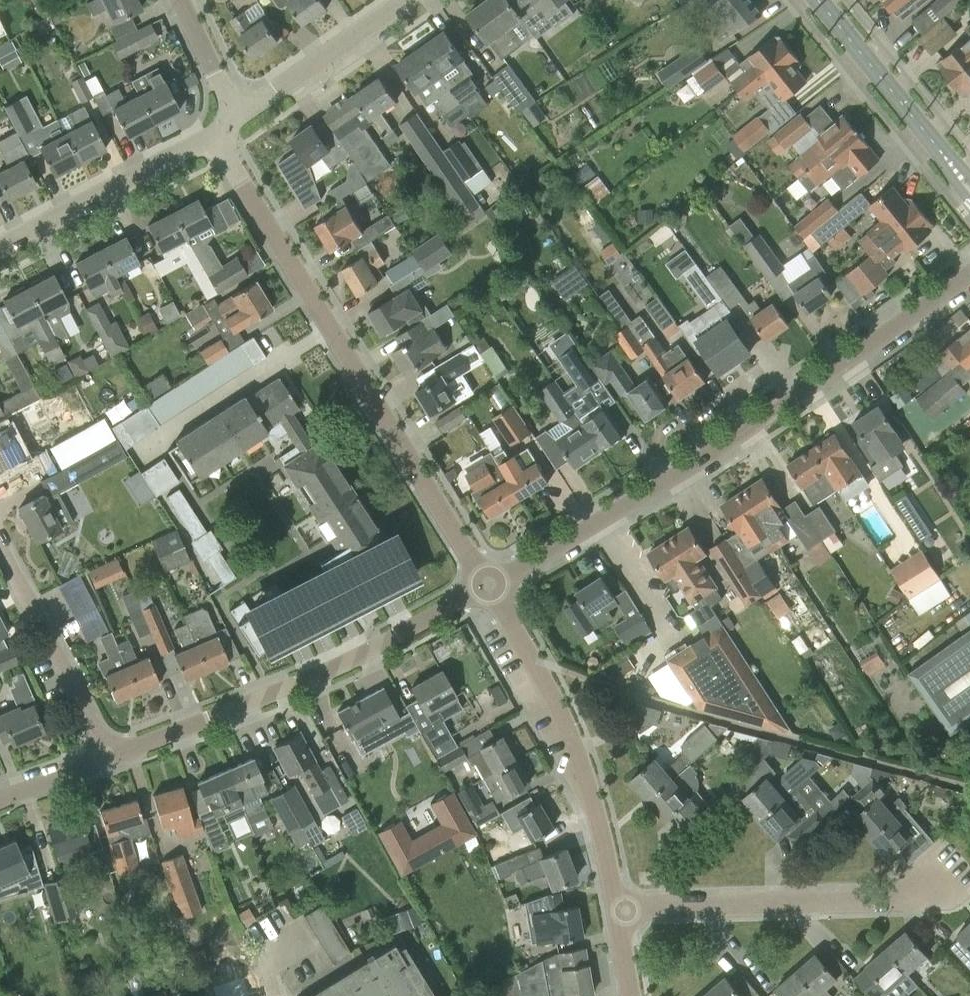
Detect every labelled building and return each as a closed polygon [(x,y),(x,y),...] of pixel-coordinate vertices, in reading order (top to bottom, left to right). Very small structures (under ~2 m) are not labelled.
[(91,15),(106,8),(113,22),(140,9),(135,0),(91,0),(85,3),(91,15)] [(279,7),(283,7),(287,4),(302,25),(326,8),(321,0),(275,0),(279,7)] [(467,15),(487,42),(489,40),(502,58),(521,44),(507,26),(521,16),(520,16),(523,14),(520,11),(518,12),(508,0),(487,0),(467,15)] [(518,12),(520,11),(523,14),(520,16),(521,16),(527,24),(545,11),(547,13),(564,0),(508,0),(518,12)] [(704,9),(716,0),(697,0),(704,9)] [(702,11),(703,12),(717,30),(713,33),(720,42),(746,25),(762,14),(761,13),(753,3),(752,2),(750,0),(716,0),(704,9),(702,11)] [(895,15),(898,13),(903,18),(925,0),(883,0),(895,15)] [(940,19),(962,0),(937,0),(930,6),(940,19)] [(58,9),(49,14),(54,23),(60,20),(61,15),(58,9)] [(239,37),(253,58),(277,42),(270,31),(275,28),(264,12),(249,22),(242,12),(231,20),(241,35),(239,37)] [(112,42),(119,57),(140,47),(132,31),(112,42)] [(444,32),(421,48),(460,104),(466,113),(481,102),(478,97),(483,94),(470,74),(473,72),(444,32)] [(725,75),(738,91),(790,50),(780,37),(772,37),(725,75)] [(949,81),(969,63),(969,40),(964,45),(962,43),(935,64),(949,81)] [(460,104),(421,48),(397,65),(409,81),(417,91),(427,105),(433,101),(433,102),(443,116),(460,104)] [(12,49),(5,53),(12,65),(19,62),(12,49)] [(790,50),(738,91),(745,100),(770,80),(776,89),(783,98),(805,82),(797,71),(798,70),(800,62),(790,50)] [(660,74),(668,86),(695,69),(687,57),(660,74)] [(694,74),(707,91),(725,77),(713,60),(694,74)] [(83,61),(77,64),(83,76),(89,73),(83,61)] [(949,81),(962,97),(969,90),(969,63),(949,81)] [(501,88),(519,112),(535,99),(508,64),(492,76),(494,79),(497,82),(501,88)] [(130,81),(138,95),(152,123),(179,109),(171,95),(180,91),(172,77),(164,81),(157,67),(144,74),(130,81)] [(194,74),(184,79),(188,87),(198,82),(194,74)] [(81,102),(92,96),(81,76),(71,81),(81,102)] [(349,154),(356,164),(368,181),(391,165),(365,128),(372,123),(382,137),(392,130),(380,112),(396,100),(380,77),(353,96),(323,117),(336,136),(349,154)] [(494,79),(485,86),(492,96),(501,88),(497,82),(494,79)] [(92,96),(101,114),(111,109),(126,137),(152,123),(138,95),(125,102),(118,88),(105,95),(103,90),(92,96)] [(33,127),(18,98),(3,106),(8,115),(18,134),(33,127)] [(799,163),(806,172),(856,131),(843,115),(834,123),(820,105),(804,118),(800,114),(776,134),(786,147),(813,125),(821,134),(818,137),(820,139),(796,159),(799,163)] [(71,112),(57,120),(79,162),(105,148),(83,106),(71,112)] [(465,181),(444,151),(442,153),(417,113),(398,124),(415,151),(425,165),(461,218),(477,207),(461,183),(465,181)] [(733,135),(744,150),(769,130),(759,115),(733,135)] [(79,162),(57,120),(44,127),(31,134),(52,175),(79,162)] [(296,149),(276,163),(303,209),(319,199),(307,165),(319,156),(328,168),(349,154),(336,136),(326,143),(313,125),(290,140),(296,149)] [(856,131),(806,172),(798,179),(809,192),(830,175),(842,190),(864,172),(879,160),(856,131)] [(0,172),(0,186),(7,199),(34,185),(22,161),(29,157),(15,132),(0,140),(0,153),(0,154),(8,168),(0,172)] [(457,143),(444,151),(465,181),(477,173),(457,143)] [(477,173),(465,181),(473,194),(491,182),(483,169),(477,173)] [(593,200),(608,188),(597,173),(581,185),(593,200)] [(346,181),(329,191),(335,201),(340,198),(352,190),(346,181)] [(867,232),(859,240),(870,253),(921,211),(911,199),(905,198),(903,199),(893,187),(892,186),(870,203),(868,205),(869,206),(880,220),(866,231),(867,232)] [(715,187),(710,200),(722,204),(726,190),(715,187)] [(475,197),(480,204),(485,201),(480,193),(475,197)] [(352,239),(358,248),(371,240),(395,226),(388,214),(362,230),(342,198),(320,211),(325,219),(315,225),(331,252),(352,239)] [(804,238),(804,239),(839,211),(838,210),(828,198),(794,226),(804,238)] [(174,211),(172,212),(189,245),(206,275),(208,278),(215,293),(246,275),(236,258),(222,266),(208,242),(213,233),(227,226),(215,204),(203,210),(198,199),(184,206),(182,203),(173,207),(174,211)] [(405,211),(394,218),(398,224),(409,217),(405,211)] [(839,211),(811,233),(821,246),(827,241),(844,227),(849,223),(839,211)] [(869,254),(845,273),(863,295),(888,275),(885,270),(896,262),(892,257),(904,247),(907,250),(929,232),(931,223),(921,211),(870,253),(870,254),(869,254)] [(169,269),(184,261),(196,284),(208,278),(206,275),(189,245),(172,212),(146,226),(169,269)] [(651,213),(638,213),(638,222),(652,221),(651,213)] [(591,241),(609,264),(622,255),(613,243),(615,241),(600,221),(593,226),(590,222),(581,229),(590,241),(591,241)] [(413,250),(426,270),(452,253),(439,233),(413,250)] [(743,245),(768,280),(769,280),(769,281),(782,271),(785,268),(759,233),(755,237),(743,245)] [(125,237),(100,250),(117,282),(127,277),(123,270),(139,262),(134,254),(125,237)] [(371,240),(358,248),(362,256),(341,269),(358,295),(378,283),(377,281),(384,277),(377,266),(384,262),(376,248),(371,240)] [(117,282),(100,250),(74,263),(88,289),(90,288),(94,297),(108,290),(112,297),(122,291),(117,282)] [(385,272),(393,283),(420,266),(413,255),(385,272)] [(789,282),(787,283),(794,292),(794,293),(807,312),(831,295),(820,278),(819,277),(826,272),(814,255),(806,261),(810,266),(803,271),(789,282)] [(569,297),(585,276),(566,262),(550,283),(569,297)] [(729,309),(706,276),(696,263),(681,273),(708,309),(712,306),(722,299),(728,310),(729,309)] [(744,298),(720,266),(706,276),(729,309),(744,298)] [(30,286),(28,287),(56,342),(57,342),(68,336),(58,317),(72,310),(53,274),(41,281),(36,279),(32,282),(30,286)] [(500,279),(491,285),(501,299),(510,293),(500,279)] [(271,308),(254,281),(230,295),(231,296),(220,302),(216,296),(184,315),(192,328),(209,318),(209,319),(210,318),(211,319),(220,313),(231,332),(247,323),(271,308)] [(56,342),(28,287),(25,289),(23,286),(14,291),(15,294),(2,301),(19,333),(32,327),(38,338),(36,339),(49,363),(64,355),(57,342),(56,342)] [(406,319),(411,327),(421,321),(421,320),(431,314),(431,313),(427,316),(409,287),(394,297),(393,296),(392,297),(393,298),(370,312),(369,311),(368,312),(382,335),(383,334),(382,333),(385,332),(386,334),(387,335),(399,328),(399,327),(398,327),(397,325),(406,319)] [(462,296),(447,305),(451,310),(466,301),(462,296)] [(675,320),(666,308),(657,296),(645,305),(663,329),(675,320)] [(788,324),(777,308),(773,302),(761,311),(754,300),(743,307),(765,340),(788,324)] [(115,320),(109,324),(98,303),(86,309),(111,357),(129,348),(115,320)] [(147,314),(136,320),(145,337),(155,331),(147,314)] [(629,327),(644,349),(678,398),(705,380),(679,342),(666,352),(655,335),(654,336),(642,318),(629,327)] [(735,334),(726,320),(709,332),(705,325),(696,331),(688,318),(678,325),(703,359),(707,357),(718,373),(725,369),(727,372),(738,365),(735,361),(750,351),(738,333),(735,334)] [(421,321),(411,327),(395,336),(402,347),(393,352),(406,375),(432,359),(447,349),(433,326),(428,329),(423,320),(421,321)] [(631,358),(644,349),(629,327),(627,325),(615,333),(631,358)] [(960,361),(969,353),(969,328),(956,339),(939,352),(940,352),(930,360),(942,376),(960,361)] [(8,338),(16,353),(26,347),(19,333),(8,338)] [(252,336),(238,345),(251,365),(252,366),(265,357),(252,336)] [(220,338),(200,350),(207,362),(227,350),(220,338)] [(491,345),(480,353),(493,374),(505,366),(491,345)] [(636,386),(611,349),(590,364),(605,385),(611,381),(632,411),(637,407),(645,419),(667,404),(649,377),(636,386)] [(33,385),(16,353),(4,359),(21,391),(33,385)] [(78,353),(66,360),(74,377),(87,370),(78,353)] [(960,361),(969,373),(969,353),(960,361)] [(473,393),(451,357),(434,367),(439,376),(416,391),(430,414),(454,400),(456,403),(473,393)] [(915,399),(932,420),(966,392),(950,371),(915,399)] [(176,444),(166,450),(186,481),(188,480),(196,474),(197,477),(203,473),(258,437),(259,437),(261,440),(261,442),(269,436),(272,440),(286,431),(295,445),(278,457),(279,458),(279,457),(284,464),(282,465),(284,467),(296,485),(296,486),(297,488),(313,512),(313,513),(315,515),(319,521),(315,524),(324,539),(329,536),(333,543),(334,545),(335,545),(338,551),(320,562),(319,561),(318,562),(321,566),(325,572),(281,600),(279,596),(251,614),(246,605),(243,601),(229,610),(237,622),(236,622),(253,649),(254,649),(256,652),(267,644),(310,617),(316,626),(317,625),(348,605),(365,593),(376,586),(382,582),(402,569),(403,570),(404,569),(389,546),(388,547),(386,543),(384,540),(384,541),(381,535),(370,518),(368,515),(368,516),(353,493),(354,493),(352,490),(352,491),(337,468),(338,468),(336,466),(321,443),(320,440),(317,442),(318,442),(312,446),(291,412),(298,408),(278,377),(246,398),(244,396),(174,441),(176,444)] [(151,379),(140,386),(148,399),(158,393),(151,379)] [(583,422),(574,409),(554,380),(540,390),(561,422),(547,431),(546,430),(535,437),(556,469),(569,460),(574,468),(593,455),(592,453),(599,448),(582,423),(583,422)] [(623,434),(605,407),(589,385),(580,391),(586,400),(574,409),(583,422),(582,423),(599,448),(600,450),(623,434)] [(509,400),(489,413),(501,431),(504,428),(510,437),(526,426),(520,418),(521,418),(509,400)] [(463,405),(435,422),(441,432),(470,415),(463,405)] [(901,441),(894,430),(878,405),(853,422),(869,447),(870,446),(879,461),(870,467),(879,481),(902,466),(890,448),(901,441)] [(110,427),(124,449),(156,429),(141,407),(110,427)] [(20,453),(13,440),(31,431),(23,417),(0,429),(0,464),(20,453)] [(835,433),(811,449),(837,489),(844,501),(869,485),(835,433)] [(48,496),(44,498),(43,495),(18,508),(35,541),(73,521),(62,503),(57,493),(126,456),(117,440),(41,481),(48,496)] [(508,480),(519,499),(548,481),(537,462),(536,462),(527,448),(509,459),(504,450),(496,455),(494,456),(493,456),(500,466),(508,480)] [(837,489),(811,449),(787,465),(813,505),(837,489)] [(493,456),(494,456),(491,451),(480,457),(484,463),(465,474),(474,490),(471,492),(480,507),(483,505),(490,516),(519,499),(508,480),(493,456)] [(26,462),(32,475),(54,464),(48,452),(26,462)] [(163,457),(139,472),(155,496),(178,481),(163,457)] [(453,468),(446,473),(450,479),(457,475),(453,468)] [(762,479),(742,492),(777,547),(787,540),(778,525),(788,519),(762,479)] [(178,488),(165,496),(193,539),(194,541),(207,533),(206,531),(178,488)] [(750,550),(763,542),(770,553),(778,548),(777,547),(742,492),(722,505),(750,550)] [(819,506),(806,514),(823,539),(835,530),(819,506)] [(823,539),(806,514),(790,524),(807,549),(823,539)] [(688,527),(668,540),(710,605),(722,598),(696,559),(705,553),(688,527)] [(152,541),(164,570),(189,560),(176,530),(152,541)] [(710,548),(731,582),(745,573),(725,539),(710,548)] [(710,605),(668,540),(648,553),(674,593),(682,587),(696,609),(689,613),(702,635),(666,659),(696,707),(784,732),(790,728),(727,631),(722,624),(720,621),(710,606),(710,605)] [(216,548),(204,556),(205,558),(222,585),(235,577),(218,550),(216,548)] [(890,569),(908,597),(939,579),(921,550),(890,569)] [(115,558),(86,571),(94,586),(122,574),(115,558)] [(745,572),(761,596),(774,587),(759,563),(745,572)] [(57,585),(86,641),(107,630),(95,608),(78,574),(57,585)] [(564,608),(582,636),(607,620),(599,607),(614,597),(601,576),(576,592),(579,598),(564,608)] [(893,587),(888,597),(898,602),(903,592),(893,587)] [(778,593),(766,600),(777,616),(789,608),(778,593)] [(138,637),(150,631),(140,609),(137,601),(124,606),(138,637)] [(140,609),(150,631),(160,654),(173,647),(154,604),(140,609)] [(182,615),(185,623),(206,670),(215,666),(216,669),(219,669),(225,667),(227,664),(226,662),(228,661),(206,610),(201,607),(182,615)] [(615,626),(626,645),(650,630),(639,612),(615,626)] [(727,615),(720,621),(722,624),(727,631),(734,626),(727,615)] [(206,670),(185,623),(174,628),(183,650),(173,655),(184,680),(206,670)] [(819,624),(803,635),(811,648),(828,636),(819,624)] [(909,671),(950,730),(969,716),(969,629),(909,671)] [(136,691),(116,644),(116,645),(113,646),(108,634),(100,637),(108,656),(97,661),(114,701),(136,691)] [(158,682),(151,664),(148,657),(136,661),(127,640),(116,644),(136,691),(145,688),(148,690),(157,687),(157,683),(158,682)] [(17,661),(10,647),(0,652),(0,669),(17,661)] [(624,652),(605,664),(614,678),(633,667),(624,652)] [(876,652),(859,662),(866,674),(883,665),(876,652)] [(404,705),(417,728),(434,758),(456,745),(449,734),(438,740),(430,726),(462,708),(440,670),(410,687),(416,698),(404,705)] [(32,706),(36,705),(21,672),(9,677),(13,685),(8,688),(17,706),(0,714),(0,736),(2,740),(9,737),(12,744),(43,730),(32,706)] [(497,685),(488,690),(497,706),(506,701),(497,685)] [(359,699),(336,712),(359,754),(381,742),(373,727),(397,714),(392,705),(382,687),(359,699)] [(618,710),(629,713),(632,702),(621,699),(618,710)] [(630,718),(640,733),(653,724),(657,725),(661,710),(635,703),(632,716),(630,718)] [(834,726),(831,734),(834,739),(844,733),(838,723),(834,726)] [(630,780),(648,800),(689,764),(718,739),(704,724),(682,743),(681,755),(664,770),(655,759),(630,780)] [(298,733),(273,746),(289,775),(299,769),(314,795),(312,796),(322,814),(347,801),(337,782),(327,765),(319,770),(314,759),(313,760),(298,733)] [(475,766),(482,778),(513,761),(500,737),(468,754),(475,766)] [(747,746),(761,761),(762,760),(770,753),(769,753),(773,741),(758,737),(747,746)] [(790,745),(773,741),(769,753),(770,753),(787,758),(790,745)] [(435,759),(441,772),(465,758),(459,746),(435,759)] [(742,799),(759,819),(784,797),(783,796),(808,775),(820,765),(816,761),(802,757),(782,773),(782,783),(775,789),(766,779),(773,773),(762,760),(761,761),(739,779),(750,792),(742,799)] [(266,814),(258,796),(266,792),(251,758),(227,769),(242,803),(240,804),(244,813),(248,822),(266,814)] [(513,761),(482,778),(490,792),(496,802),(527,785),(513,761)] [(689,764),(648,800),(665,820),(666,818),(678,832),(709,806),(696,791),(693,794),(684,783),(697,772),(689,764)] [(205,802),(208,807),(210,806),(214,815),(221,812),(225,821),(244,813),(240,804),(242,803),(227,769),(197,782),(205,802)] [(784,797),(759,819),(776,839),(785,831),(796,845),(825,819),(807,798),(819,787),(808,775),(783,796),(784,797)] [(853,817),(871,837),(905,808),(904,807),(906,806),(898,797),(887,806),(879,796),(884,791),(876,782),(869,781),(851,797),(862,810),(853,817)] [(935,784),(933,793),(945,797),(947,788),(935,784)] [(479,822),(497,813),(491,800),(481,805),(470,785),(456,792),(473,824),(479,822)] [(293,786),(281,792),(300,826),(311,820),(293,786)] [(202,831),(198,817),(191,820),(188,810),(182,787),(152,795),(162,829),(173,825),(177,838),(202,831)] [(300,826),(281,792),(269,799),(288,833),(300,826)] [(398,821),(376,833),(399,876),(473,834),(450,792),(428,804),(439,824),(408,841),(398,821)] [(139,868),(130,838),(149,833),(145,819),(142,820),(142,819),(136,800),(99,811),(105,830),(106,835),(118,874),(139,868)] [(511,831),(518,843),(529,836),(530,839),(551,827),(537,803),(516,815),(511,806),(500,812),(511,832),(511,831)] [(198,817),(202,831),(203,831),(206,838),(221,831),(214,815),(210,806),(208,807),(197,812),(198,817)] [(354,807),(340,815),(351,835),(365,826),(354,807)] [(871,837),(888,857),(897,849),(909,863),(934,841),(905,808),(871,837)] [(47,827),(53,846),(60,868),(77,863),(72,848),(85,844),(88,852),(102,848),(94,823),(82,827),(79,817),(47,827)] [(30,844),(18,849),(14,839),(0,845),(0,883),(24,873),(31,889),(42,886),(30,844)] [(485,852),(490,865),(517,855),(512,842),(485,852)] [(517,855),(490,865),(496,880),(509,875),(513,868),(519,884),(545,874),(550,888),(551,888),(575,878),(564,849),(542,857),(538,847),(517,855)] [(161,861),(181,917),(200,910),(180,854),(161,861)] [(43,883),(53,920),(78,914),(68,876),(43,883)] [(581,936),(580,932),(584,932),(582,919),(578,919),(576,905),(561,908),(559,892),(547,894),(523,902),(525,917),(530,916),(534,943),(554,940),(554,941),(581,936)] [(350,953),(321,905),(303,916),(332,964),(350,953)] [(414,907),(397,913),(403,929),(420,923),(414,907)] [(247,910),(236,917),(242,928),(253,921),(247,910)] [(956,935),(966,945),(956,955),(969,969),(969,970),(969,922),(956,935)] [(905,931),(885,948),(906,972),(926,955),(905,931)] [(397,949),(393,944),(367,960),(367,959),(315,991),(307,995),(379,995),(385,992),(388,995),(425,995),(397,949)] [(504,995),(581,995),(591,994),(583,948),(557,952),(501,980),(504,995)] [(885,948),(866,966),(871,972),(860,982),(872,995),(900,995),(907,990),(909,992),(917,984),(906,972),(885,948)] [(795,971),(816,995),(817,995),(833,995),(825,987),(836,977),(828,969),(822,962),(815,954),(795,971)] [(816,995),(795,971),(775,989),(782,995),(817,995),(816,995)] [(707,995),(752,995),(757,992),(742,975),(731,984),(725,977),(705,994),(707,995)] [(243,977),(212,987),(215,995),(249,995),(243,977)]
